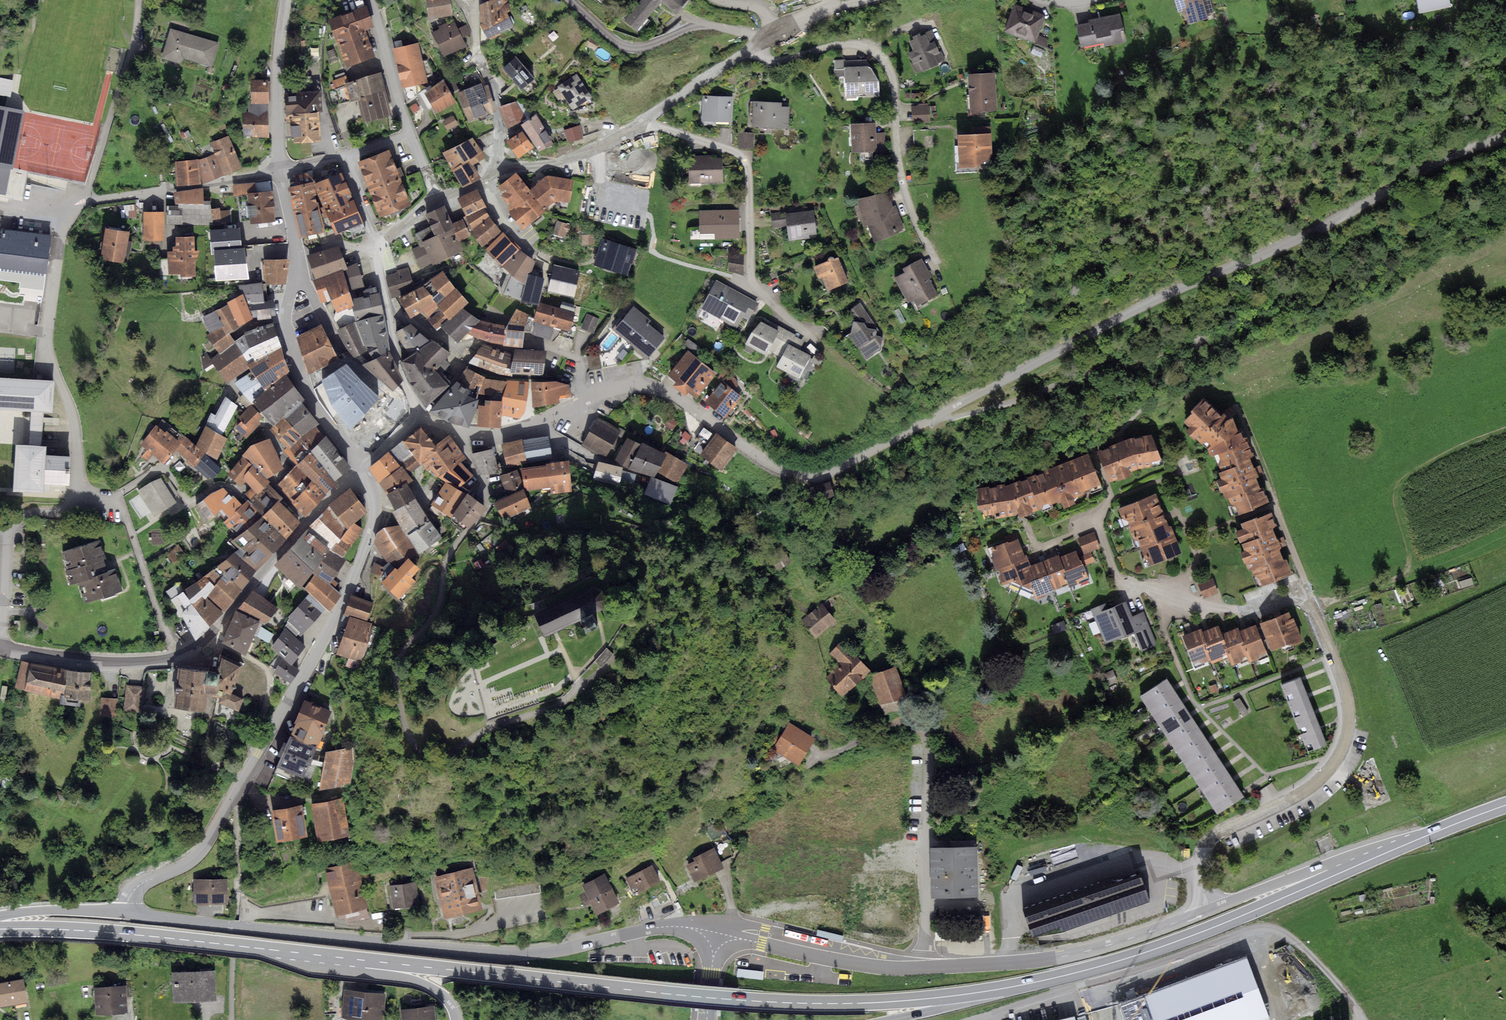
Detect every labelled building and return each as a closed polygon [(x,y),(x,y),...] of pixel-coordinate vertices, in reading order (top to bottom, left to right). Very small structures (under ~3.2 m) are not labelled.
[(429,19),(452,16),(449,0),(426,0),(429,19)] [(480,5),(481,25),(483,30),(509,17),(507,12),(510,10),(507,0),(490,0),(480,5)] [(624,20),(637,31),(661,1),(675,12),(685,0),(640,0),(624,20)] [(779,4),(782,15),(797,10),(793,0),(779,4)] [(1177,14),(1184,12),(1188,25),(1208,19),(1206,15),(1203,0),(1173,0),(1177,14)] [(1206,15),(1215,13),(1211,0),(1203,0),(1206,15)] [(1450,0),(1417,0),(1420,13),(1451,7),(1450,0)] [(1045,15),(1015,3),(1004,31),(1034,42),(1045,15)] [(366,6),(328,20),(346,66),(375,55),(365,30),(374,27),(366,6)] [(1089,22),(1077,25),(1082,47),(1104,42),(1105,46),(1123,42),(1120,31),(1124,30),(1120,12),(1089,19),(1089,22)] [(509,17),(483,30),(488,39),(514,26),(509,17)] [(439,29),(432,33),(443,57),(466,46),(462,38),(458,28),(455,22),(448,25),(446,22),(438,26),(439,29)] [(466,24),(458,28),(462,38),(470,34),(466,24)] [(219,43),(171,28),(161,58),(182,64),(184,58),(212,67),(219,43)] [(913,40),(910,41),(914,51),(909,53),(914,64),(919,62),(923,71),(939,64),(934,55),(940,53),(935,41),(930,43),(926,34),(921,36),(919,34),(912,37),(913,40)] [(1039,35),(1036,43),(1047,48),(1048,46),(1047,38),(1039,35)] [(590,38),(586,45),(595,50),(599,43),(590,38)] [(418,43),(393,49),(407,104),(418,95),(416,84),(427,82),(426,77),(432,74),(431,65),(427,58),(422,60),(418,43)] [(1034,46),(1031,53),(1042,57),(1045,51),(1034,46)] [(515,56),(503,67),(522,89),(534,78),(515,56)] [(844,67),(869,66),(866,59),(845,60),(845,59),(834,60),(834,68),(844,67)] [(869,66),(844,67),(845,96),(879,95),(878,80),(869,66)] [(359,99),(385,92),(380,72),(367,75),(349,83),(335,89),(339,103),(349,100),(350,102),(359,99)] [(995,72),(968,74),(970,112),(997,111),(995,72)] [(576,73),(557,86),(573,109),(592,96),(576,73)] [(332,81),(335,89),(349,83),(346,76),(332,81)] [(0,78),(0,95),(10,97),(13,80),(0,77),(0,78)] [(444,79),(425,93),(436,113),(457,102),(444,79)] [(454,79),(448,82),(453,91),(459,88),(454,79)] [(268,80),(251,80),(251,103),(268,103),(269,103),(268,80)] [(481,84),(458,93),(467,121),(496,111),(488,84),(482,87),(481,84)] [(284,93),(286,114),(319,112),(323,112),(321,90),(284,93)] [(385,92),(359,99),(363,121),(391,115),(385,92)] [(732,96),(703,95),(702,122),(731,123),(732,96)] [(523,99),(499,106),(507,128),(524,120),(530,116),(523,99)] [(781,103),(753,101),(752,127),(789,129),(790,107),(781,106),(781,103)] [(247,103),(247,112),(268,112),(268,103),(251,103),(247,103)] [(416,104),(410,108),(414,113),(419,109),(416,104)] [(0,105),(0,193),(5,194),(8,177),(10,169),(14,169),(26,110),(0,105)] [(930,106),(911,106),(912,123),(930,123),(930,106)] [(247,112),(243,112),(243,128),(253,128),(253,137),(269,137),(268,112),(247,112)] [(319,112),(286,114),(286,122),(291,122),(293,143),(321,141),(319,112)] [(454,115),(443,122),(448,131),(459,124),(454,115)] [(536,115),(521,126),(539,150),(554,144),(536,115)] [(875,122),(850,124),(851,153),(877,152),(876,133),(875,122)] [(579,125),(564,130),(568,142),(583,139),(582,137),(579,125)] [(187,130),(183,134),(187,139),(191,135),(187,130)] [(928,130),(913,130),(913,154),(928,153),(928,130)] [(522,131),(506,142),(518,159),(535,148),(522,131)] [(754,132),(739,131),(738,148),(753,149),(754,132)] [(885,132),(876,133),(877,152),(886,152),(885,132)] [(991,133),(957,135),(959,167),(977,166),(993,156),(991,133)] [(473,135),(443,153),(453,169),(469,159),(472,165),(486,157),(473,135)] [(229,136),(210,143),(215,154),(224,175),(242,168),(229,136)] [(389,149),(358,161),(380,217),(411,205),(389,149)] [(215,154),(200,159),(203,184),(224,175),(215,154)] [(711,155),(688,156),(689,183),(722,182),(722,158),(711,159),(711,155)] [(199,159),(174,161),(176,186),(201,184),(199,159)] [(469,159),(453,169),(463,187),(481,178),(472,165),(469,159)] [(294,175),(295,185),(313,181),(316,181),(307,172),(294,175)] [(325,210),(354,199),(342,172),(315,183),(318,193),(324,206),(325,210)] [(498,186),(504,194),(501,195),(509,206),(508,207),(510,210),(509,212),(522,229),(546,211),(545,210),(530,190),(516,172),(498,186)] [(547,175),(530,190),(545,210),(554,201),(559,202),(560,200),(570,202),(573,180),(547,175)] [(233,195),(238,194),(272,191),(270,181),(231,185),(233,195)] [(295,185),(287,187),(294,213),(319,208),(313,181),(295,185)] [(202,187),(173,192),(175,204),(178,204),(203,204),(203,200),(202,187)] [(477,189),(457,198),(466,216),(463,217),(471,232),(490,217),(484,207),(486,207),(477,189)] [(272,191),(238,194),(240,222),(250,221),(251,224),(276,221),(272,191)] [(886,192),(857,200),(864,225),(868,224),(874,242),(897,234),(904,228),(896,205),(893,206),(886,192)] [(324,206),(321,207),(325,218),(328,217),(336,234),(350,229),(354,239),(368,234),(354,199),(325,210),(324,206)] [(211,200),(203,200),(203,204),(178,204),(178,206),(167,206),(167,224),(206,225),(206,222),(213,222),(211,209),(211,200)] [(135,203),(123,205),(125,219),(137,217),(135,203)] [(444,205),(425,214),(430,226),(435,236),(455,228),(453,223),(444,205)] [(220,208),(211,209),(213,222),(231,221),(230,210),(220,211),(220,208)] [(319,208),(294,213),(299,238),(325,231),(319,208)] [(738,210),(699,211),(699,234),(714,233),(714,239),(739,239),(738,210)] [(814,210),(785,213),(787,227),(788,240),(809,238),(809,235),(816,234),(814,210)] [(773,228),(787,227),(785,213),(785,211),(771,213),(773,228)] [(164,212),(144,212),(144,241),(146,241),(160,241),(164,241),(164,212)] [(490,217),(471,232),(482,247),(493,237),(496,240),(503,233),(490,217)] [(463,219),(453,223),(455,228),(460,241),(470,235),(463,219)] [(556,220),(552,234),(563,238),(566,230),(569,231),(571,225),(556,220)] [(241,225),(209,228),(215,282),(250,281),(241,225)] [(430,226),(415,234),(418,242),(422,241),(435,236),(430,226)] [(129,232),(105,227),(99,260),(123,264),(129,232)] [(435,236),(422,241),(423,243),(432,263),(433,265),(464,250),(460,241),(455,228),(435,236)] [(0,240),(0,269),(25,272),(33,273),(45,274),(48,275),(53,235),(11,230),(9,241),(0,240)] [(496,240),(487,249),(502,266),(511,274),(525,284),(528,273),(535,261),(520,250),(522,248),(511,237),(509,239),(503,233),(496,240)] [(595,234),(582,235),(582,245),(595,244),(595,234)] [(173,251),(167,251),(167,259),(168,273),(168,274),(181,274),(181,277),(196,276),(195,263),(200,250),(195,250),(194,235),(175,237),(175,246),(173,246),(173,251)] [(637,250),(601,238),(592,265),(626,277),(631,263),(633,263),(637,250)] [(160,241),(146,241),(146,250),(160,250),(160,241)] [(423,243),(411,249),(420,269),(432,263),(423,243)] [(339,247),(307,256),(316,280),(341,270),(347,268),(339,247)] [(728,254),(729,270),(743,275),(743,255),(728,254)] [(828,261),(814,267),(819,278),(823,276),(829,289),(848,281),(838,257),(834,259),(834,257),(833,257),(830,257),(829,258),(828,259),(828,260),(828,261)] [(904,272),(893,277),(907,303),(914,299),(917,305),(937,294),(929,277),(931,276),(922,258),(902,268),(904,272)] [(168,273),(167,259),(157,259),(157,273),(168,273)] [(290,260),(264,260),(267,284),(269,284),(283,284),(285,284),(290,260)] [(358,264),(347,268),(341,270),(350,291),(351,297),(356,292),(354,288),(364,286),(358,264)] [(580,270),(554,264),(548,292),(574,298),(580,270)] [(397,272),(385,275),(392,298),(415,289),(408,266),(396,270),(397,272)] [(316,280),(313,281),(320,303),(325,307),(332,303),(331,300),(350,291),(341,270),(316,280)] [(432,299),(439,307),(427,318),(435,330),(468,302),(442,270),(429,280),(439,292),(432,299)] [(528,273),(525,284),(521,301),(538,304),(545,278),(528,273)] [(525,284),(511,274),(503,293),(521,301),(525,284)] [(423,286),(398,298),(410,318),(422,311),(427,318),(439,307),(432,299),(439,292),(429,280),(423,286)] [(758,303),(717,280),(701,309),(736,328),(742,317),(749,320),(758,303)] [(261,283),(239,285),(253,318),(257,317),(257,320),(271,318),(271,315),(276,315),(273,300),(264,301),(261,283)] [(283,284),(269,284),(270,293),(280,292),(283,284)] [(363,297),(351,299),(355,321),(384,313),(380,293),(377,294),(376,287),(362,290),(363,297)] [(350,291),(331,300),(332,303),(336,311),(333,318),(340,329),(353,323),(355,322),(355,321),(351,297),(350,291)] [(242,295),(226,303),(239,326),(253,318),(242,295)] [(540,302),(537,312),(573,322),(574,317),(577,306),(562,302),(560,308),(540,302)] [(851,333),(848,334),(866,359),(880,349),(882,334),(860,302),(851,308),(848,319),(853,322),(851,333)] [(226,305),(202,318),(210,334),(224,326),(229,333),(238,327),(226,305)] [(651,320),(634,306),(615,329),(623,335),(608,352),(599,353),(602,368),(648,359),(665,337),(648,324),(651,320)] [(457,343),(467,333),(489,342),(503,344),(505,329),(503,328),(503,325),(479,320),(463,308),(442,327),(457,343)] [(528,314),(516,308),(505,329),(503,344),(503,345),(523,347),(524,335),(531,336),(534,319),(528,317),(528,314)] [(573,322),(537,312),(532,335),(551,341),(554,327),(570,332),(573,322)] [(355,322),(353,323),(373,360),(390,351),(384,313),(355,321),(355,322)] [(600,319),(587,313),(581,327),(594,333),(600,319)] [(834,314),(825,319),(831,328),(839,323),(834,314)] [(768,325),(761,321),(751,332),(745,344),(766,355),(769,351),(776,337),(779,331),(768,325)] [(244,334),(235,341),(242,354),(249,347),(278,335),(273,322),(244,332),(244,334)] [(770,322),(768,325),(779,331),(776,337),(782,340),(789,344),(799,349),(804,341),(795,336),(795,335),(770,322)] [(353,323),(340,329),(337,330),(352,358),(355,357),(363,364),(373,360),(353,323)] [(411,324),(395,332),(409,356),(431,342),(411,324)] [(210,334),(206,336),(218,352),(234,340),(229,333),(224,326),(210,334)] [(321,327),(298,338),(309,372),(337,358),(321,327)] [(249,347),(242,354),(249,368),(282,347),(278,335),(249,347)] [(782,340),(776,337),(769,351),(775,354),(782,340)] [(789,344),(782,340),(775,354),(781,358),(789,344)] [(213,364),(219,371),(242,354),(235,341),(210,360),(213,364)] [(409,356),(401,361),(409,383),(412,389),(416,395),(424,406),(450,385),(440,376),(450,364),(445,360),(451,353),(432,341),(431,342),(409,356)] [(514,353),(483,343),(468,363),(495,373),(509,376),(510,373),(514,353)] [(799,349),(789,344),(781,358),(776,367),(799,378),(811,356),(799,349)] [(282,347),(249,368),(252,372),(235,384),(251,403),(285,373),(289,370),(282,347)] [(515,350),(514,353),(510,373),(543,374),(547,352),(515,350)] [(688,350),(668,375),(676,382),(673,386),(685,396),(688,392),(697,398),(717,373),(688,350)] [(373,360),(363,364),(394,390),(402,381),(390,351),(373,360)] [(213,364),(210,360),(206,353),(200,356),(203,370),(213,364)] [(599,353),(587,356),(590,371),(602,368),(599,353)] [(242,354),(219,371),(228,382),(249,368),(242,354)] [(347,364),(322,381),(332,405),(351,430),(380,397),(361,380),(347,364)] [(466,368),(457,381),(471,390),(468,394),(478,399),(479,394),(484,379),(485,377),(466,368)] [(262,412),(294,386),(285,373),(251,403),(250,404),(260,414),(262,412)] [(728,373),(722,381),(734,390),(738,386),(736,379),(728,373)] [(0,378),(0,409),(30,411),(44,412),(52,412),(54,381),(0,378)] [(485,405),(478,405),(478,426),(501,427),(501,415),(502,401),(508,381),(484,379),(479,394),(485,395),(484,400),(485,405)] [(457,381),(429,411),(447,422),(468,394),(471,390),(457,381)] [(528,382),(508,381),(502,401),(501,415),(520,418),(525,412),(528,382)] [(556,381),(532,382),(533,407),(560,403),(559,399),(573,395),(569,385),(556,381)] [(722,381),(705,401),(725,417),(742,397),(734,390),(722,381)] [(294,386),(262,412),(273,425),(302,403),(305,400),(294,386)] [(478,399),(468,394),(447,422),(469,428),(479,400),(478,399)] [(215,415),(211,412),(206,425),(222,435),(237,405),(225,396),(215,415)] [(1223,414),(1204,397),(1191,410),(1192,413),(1183,421),(1189,427),(1185,431),(1194,440),(1196,438),(1208,449),(1242,437),(1241,433),(1242,433),(1234,418),(1224,412),(1223,414)] [(319,423),(302,403),(273,425),(269,429),(286,448),(300,438),(316,426),(319,423)] [(260,414),(250,404),(238,418),(241,421),(235,428),(246,439),(260,423),(258,421),(263,416),(260,414)] [(44,412),(30,411),(29,444),(43,445),(44,412)] [(670,416),(664,425),(673,431),(678,422),(670,416)] [(621,430),(597,417),(582,446),(605,458),(621,430)] [(157,426),(156,425),(141,445),(164,463),(175,449),(185,437),(162,420),(157,426)] [(222,435),(206,425),(196,445),(216,461),(227,438),(222,435)] [(706,446),(716,433),(705,425),(695,438),(706,446)] [(351,467),(326,436),(324,437),(316,426),(300,438),(335,481),(351,467)] [(803,426),(798,432),(807,439),(812,432),(803,426)] [(422,427),(403,441),(414,455),(421,464),(427,471),(429,470),(434,478),(435,476),(436,478),(438,476),(440,477),(461,462),(467,458),(449,435),(436,444),(422,427)] [(775,429),(770,432),(773,438),(779,436),(775,429)] [(685,432),(681,436),(688,442),(692,437),(685,432)] [(706,446),(700,454),(721,470),(738,449),(716,433),(706,446)] [(1126,439),(1098,451),(1111,482),(1118,478),(1119,480),(1131,475),(1130,471),(1142,467),(1152,466),(1152,461),(1161,459),(1151,434),(1126,439)] [(549,436),(521,440),(527,463),(553,459),(549,436)] [(205,453),(185,437),(175,449),(187,459),(186,462),(193,467),(205,453)] [(641,444),(627,437),(613,460),(628,469),(641,444)] [(1242,437),(1208,449),(1211,456),(1218,453),(1221,460),(1218,465),(1220,471),(1218,472),(1221,479),(1217,481),(1221,492),(1223,492),(1225,499),(1228,498),(1231,504),(1236,506),(1238,514),(1270,503),(1263,488),(1260,488),(1256,478),(1263,473),(1260,465),(1254,468),(1250,458),(1254,455),(1247,437),(1243,439),(1242,437)] [(251,445),(242,456),(253,465),(267,478),(285,468),(270,438),(251,445)] [(335,481),(300,438),(286,448),(284,450),(296,464),(326,494),(337,483),(335,481)] [(527,463),(521,440),(502,444),(507,467),(527,463)] [(403,441),(369,468),(379,483),(401,467),(399,464),(414,455),(403,441)] [(642,442),(641,444),(628,469),(654,477),(657,472),(666,454),(642,442)] [(29,444),(15,443),(13,491),(43,493),(43,490),(50,490),(50,484),(70,486),(72,456),(47,454),(47,445),(43,445),(29,444)] [(494,447),(472,454),(479,474),(500,472),(494,447)] [(687,465),(667,452),(666,454),(657,472),(677,483),(687,465)] [(205,453),(193,467),(208,479),(211,476),(213,479),(222,468),(205,453)] [(1101,484),(1089,453),(1043,471),(1043,472),(1036,475),(1035,474),(1027,477),(1028,479),(1039,509),(1052,505),(1052,504),(1056,502),(1058,503),(1061,502),(1063,508),(1075,503),(1074,499),(1082,494),(1084,490),(1101,484)] [(401,467),(379,483),(387,494),(408,483),(414,480),(409,473),(421,464),(414,455),(399,464),(401,467)] [(253,465),(242,456),(228,475),(238,483),(243,477),(253,465)] [(546,465),(522,468),(525,491),(550,488),(550,495),(572,492),(568,460),(546,463),(546,465)] [(598,461),(594,478),(619,486),(624,467),(598,461)] [(461,462),(440,477),(457,488),(472,476),(461,462)] [(296,464),(277,485),(306,516),(326,494),(296,464)] [(253,465),(243,477),(250,486),(251,487),(244,494),(250,499),(269,483),(271,481),(269,480),(267,478),(253,465)] [(506,497),(523,489),(518,470),(499,475),(506,497)] [(160,477),(138,491),(154,516),(176,502),(173,497),(178,494),(169,480),(164,483),(160,477)] [(677,487),(651,477),(644,494),(670,505),(677,487)] [(989,486),(977,488),(978,498),(976,500),(978,509),(982,510),(984,515),(992,514),(995,518),(1019,513),(1020,517),(1033,512),(1039,509),(1028,479),(1021,481),(1020,480),(1015,482),(1005,485),(1005,484),(996,485),(996,487),(989,488),(989,486)] [(464,493),(444,481),(431,504),(450,516),(464,493)] [(301,523),(279,501),(283,497),(269,483),(250,499),(247,501),(286,539),(301,523)] [(408,483),(387,494),(395,510),(416,498),(408,483)] [(223,488),(210,495),(222,509),(228,516),(242,504),(234,495),(232,497),(223,488)] [(350,488),(329,505),(330,506),(348,528),(354,523),(368,511),(350,488)] [(506,497),(494,502),(502,519),(531,506),(523,489),(506,497)] [(1156,493),(1118,508),(1121,518),(1128,521),(1130,524),(1129,526),(1133,538),(1137,539),(1144,558),(1148,560),(1150,566),(1182,553),(1171,525),(1168,525),(1156,493)] [(485,507),(467,494),(453,514),(470,527),(485,507)] [(210,495),(195,507),(206,522),(222,509),(210,495)] [(416,498),(395,510),(392,511),(407,536),(431,521),(416,498)] [(247,501),(224,523),(237,537),(230,541),(238,549),(241,547),(250,554),(262,542),(273,554),(286,539),(247,501)] [(330,506),(318,518),(341,540),(351,547),(363,529),(354,523),(348,528),(330,506)] [(1272,512),(1240,524),(1242,528),(1236,531),(1244,551),(1240,553),(1244,563),(1246,562),(1249,571),(1252,570),(1254,576),(1259,577),(1263,585),(1292,573),(1287,559),(1283,559),(1279,550),(1286,545),(1283,537),(1277,539),(1273,528),(1277,525),(1272,512)] [(341,540),(318,518),(308,527),(329,548),(330,549),(343,558),(351,547),(341,540)] [(431,521),(407,536),(420,554),(443,538),(431,521)] [(207,524),(198,531),(201,540),(213,531),(207,524)] [(383,527),(377,533),(373,542),(388,562),(392,569),(408,558),(417,552),(398,526),(383,527)] [(308,527),(290,549),(313,570),(329,548),(308,527)] [(1094,532),(1078,538),(1084,553),(1100,548),(1094,532)] [(164,534),(151,534),(152,545),(165,544),(164,534)] [(506,539),(495,547),(503,557),(513,549),(506,539)] [(997,568),(1028,557),(1027,554),(1025,555),(1023,551),(1019,539),(1009,542),(1007,542),(995,546),(996,550),(992,551),(994,556),(992,559),(996,569),(997,568)] [(100,540),(63,553),(69,569),(66,570),(71,585),(79,583),(86,602),(122,589),(113,561),(108,563),(107,560),(100,540)] [(273,554),(262,542),(250,554),(241,547),(238,549),(234,552),(257,571),(273,554)] [(178,544),(168,554),(173,563),(185,555),(178,544)] [(313,570),(290,549),(274,565),(300,589),(313,570)] [(343,558),(330,549),(313,572),(315,574),(329,585),(345,560),(343,558)] [(1063,555),(1059,557),(1069,582),(1070,587),(1079,583),(1079,580),(1088,576),(1081,560),(1079,560),(1076,551),(1063,555)] [(242,559),(234,552),(204,576),(215,586),(225,574),(243,588),(257,571),(242,559)] [(784,552),(772,561),(778,570),(791,561),(784,552)] [(1091,553),(1082,556),(1085,565),(1094,562),(1091,553)] [(1069,582),(1059,557),(1058,555),(1048,559),(1043,561),(1054,590),(1063,587),(1063,584),(1069,582)] [(1028,557),(997,568),(1000,575),(998,576),(1002,586),(1013,581),(1022,585),(1031,565),(1030,561),(1028,557)] [(420,568),(408,558),(392,569),(388,562),(382,568),(379,573),(385,579),(382,582),(399,599),(416,581),(412,577),(420,568)] [(481,559),(473,564),(477,570),(484,565),(481,559)] [(1054,590),(1043,561),(1036,563),(1031,565),(1022,585),(1032,590),(1036,599),(1046,596),(1045,593),(1054,590)] [(225,574),(215,586),(208,595),(225,611),(243,588),(225,574)] [(329,585),(315,574),(305,587),(307,589),(305,590),(309,594),(325,608),(330,612),(341,595),(329,585)] [(196,640),(223,613),(206,597),(208,595),(215,586),(204,576),(184,591),(171,599),(177,610),(176,614),(178,617),(181,617),(196,640)] [(1213,578),(1198,583),(1204,598),(1218,593),(1213,578)] [(165,592),(171,599),(184,591),(178,583),(165,592)] [(592,586),(533,614),(544,637),(555,632),(580,620),(592,614),(603,609),(605,599),(601,591),(592,586)] [(278,608),(253,591),(236,610),(260,622),(264,624),(278,608)] [(289,618),(287,621),(288,622),(300,632),(302,634),(325,608),(309,594),(288,617),(289,618)] [(365,599),(351,594),(344,614),(367,622),(374,602),(365,599)] [(1109,601),(1090,609),(1105,644),(1134,632),(1142,650),(1156,645),(1142,612),(1132,616),(1126,601),(1111,607),(1109,601)] [(823,603),(801,620),(816,638),(837,621),(823,603)] [(260,622),(236,610),(223,642),(246,654),(260,622)] [(1289,612),(1260,623),(1271,650),(1289,643),(1293,645),(1303,641),(1294,618),(1291,618),(1289,612)] [(592,614),(580,620),(586,632),(598,626),(592,614)] [(371,624),(349,618),(337,654),(348,658),(345,667),(358,671),(371,624)] [(300,632),(288,622),(284,626),(285,627),(296,637),(300,632)] [(1063,622),(1051,625),(1053,634),(1066,630),(1063,622)] [(1266,652),(1255,625),(1239,631),(1249,656),(1251,661),(1259,658),(1261,654),(1266,652)] [(1222,635),(1218,626),(1201,633),(1212,660),(1213,663),(1220,660),(1222,656),(1229,653),(1222,635)] [(260,627),(258,636),(273,640),(275,631),(260,627)] [(296,637),(285,627),(272,647),(282,657),(293,665),(305,646),(296,637)] [(1239,631),(1238,629),(1222,635),(1229,653),(1234,665),(1241,662),(1243,658),(1249,656),(1239,631)] [(1200,630),(1182,637),(1193,664),(1198,662),(1202,664),(1212,660),(1201,633),(1200,630)] [(842,640),(830,654),(839,664),(825,678),(842,697),(870,671),(842,640)] [(606,649),(594,662),(601,667),(613,654),(606,649)] [(219,673),(178,667),(173,707),(205,711),(206,694),(221,697),(219,702),(238,711),(243,699),(232,693),(244,662),(240,661),(239,664),(222,657),(219,673)] [(291,683),(299,670),(293,665),(282,657),(274,672),(291,683)] [(66,669),(21,661),(15,688),(59,699),(60,695),(64,696),(66,669)] [(895,666),(869,675),(884,714),(911,708),(895,666)] [(92,671),(66,669),(64,696),(66,696),(66,701),(78,702),(78,697),(89,698),(92,671)] [(1113,670),(1104,674),(1108,684),(1117,681),(1113,670)] [(1301,677),(1281,685),(1287,701),(1307,693),(1302,679),(1301,677)] [(1167,678),(1140,696),(1148,709),(1175,692),(1173,688),(1167,678)] [(1216,684),(1209,687),(1211,693),(1218,691),(1216,684)] [(144,686),(126,685),(124,710),(142,711),(144,686)] [(922,688),(915,690),(919,702),(926,700),(922,688)] [(1175,692),(1148,709),(1157,722),(1184,705),(1182,702),(1175,692)] [(1307,693),(1287,701),(1293,717),(1313,709),(1308,695),(1307,693)] [(834,695),(827,700),(831,705),(838,699),(834,695)] [(117,699),(101,698),(100,716),(116,717),(117,699)] [(1239,698),(1233,702),(1244,717),(1249,713),(1239,698)] [(332,711),(304,699),(294,724),(295,724),(322,735),(332,711)] [(1184,705),(1157,722),(1165,734),(1192,717),(1190,714),(1184,705)] [(1313,709),(1293,717),(1300,733),(1320,725),(1314,711),(1313,709)] [(1192,717),(1165,734),(1173,748),(1201,730),(1199,727),(1192,717)] [(815,738),(789,722),(773,749),(799,765),(815,738)] [(322,735),(295,724),(277,767),(310,780),(318,753),(315,752),(322,735)] [(1320,725),(1300,733),(1307,752),(1327,744),(1321,728),(1320,725)] [(1201,730),(1173,748),(1176,752),(1182,761),(1209,743),(1207,740),(1201,730)] [(1209,743),(1182,761),(1191,774),(1218,756),(1216,753),(1209,743)] [(355,747),(325,751),(319,790),(336,786),(350,783),(354,762),(355,747)] [(1218,756),(1191,774),(1200,787),(1227,770),(1224,766),(1218,756)] [(1227,770),(1200,787),(1208,801),(1236,783),(1233,779),(1227,770)] [(1236,783),(1208,801),(1217,814),(1244,797),(1242,793),(1236,783)] [(344,798),(311,804),(317,841),(350,836),(344,798)] [(302,805),(271,810),(277,842),(307,836),(302,805)] [(1323,826),(1313,830),(1318,842),(1328,837),(1323,826)] [(715,850),(721,861),(736,854),(729,844),(715,850)] [(977,846),(931,847),(932,896),(978,896),(977,846)] [(695,861),(686,865),(694,881),(723,867),(721,861),(715,850),(714,848),(693,858),(695,861)] [(356,861),(324,869),(335,915),(368,907),(363,888),(370,886),(368,870),(358,871),(356,861)] [(653,865),(626,878),(634,894),(661,881),(653,865)] [(472,868),(434,877),(444,919),(482,910),(472,868)] [(1113,876),(1022,907),(1032,937),(1059,927),(1060,932),(1151,901),(1140,871),(1114,880),(1113,876)] [(605,874),(582,885),(597,914),(620,903),(605,874)] [(227,879),(193,879),(194,905),(228,904),(227,879)] [(416,881),(389,885),(392,909),(420,905),(416,881)] [(495,888),(496,899),(541,893),(539,882),(495,888)] [(384,887),(369,889),(373,912),(388,909),(384,887)] [(656,909),(670,901),(666,893),(652,901),(656,909)] [(0,957),(0,972),(9,970),(7,956),(0,957)] [(1119,1003),(1125,1019),(1269,1019),(1270,1019),(1247,957),(1119,1003)] [(219,972),(175,974),(176,1004),(220,1002),(219,972)] [(0,983),(0,1007),(27,1002),(23,979),(0,983)] [(125,986),(94,988),(95,1015),(127,1013),(126,997),(125,986)] [(344,990),(341,1017),(355,1019),(383,1019),(386,993),(344,990)] [(400,1009),(401,1019),(435,1019),(433,1005),(400,1009)]
